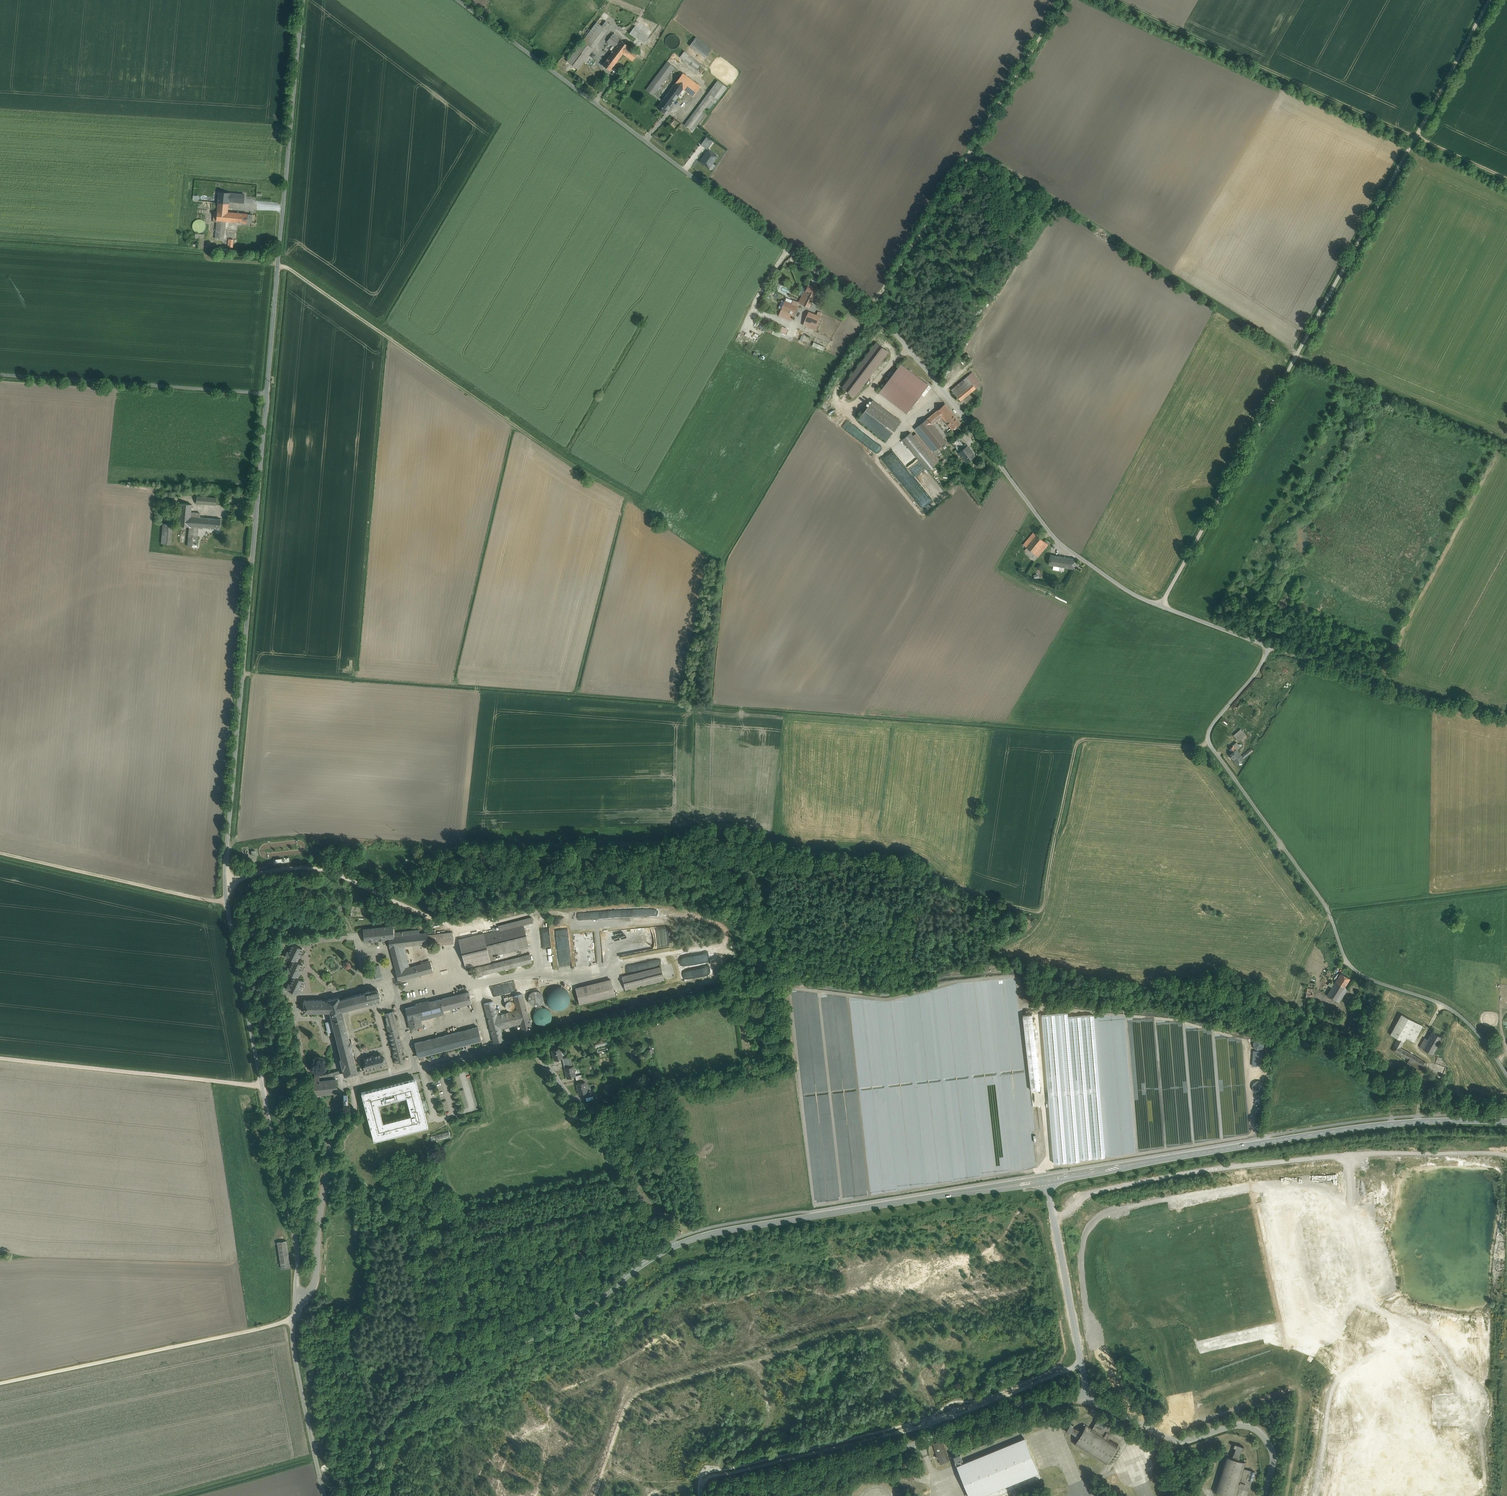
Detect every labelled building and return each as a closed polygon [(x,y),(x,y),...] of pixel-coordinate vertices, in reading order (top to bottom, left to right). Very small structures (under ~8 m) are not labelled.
[(596,22),(582,41),(593,49),(607,30),(596,22)] [(649,39),(634,28),(630,33),(645,44),(649,39)] [(621,41),(612,34),(607,41),(615,48),(621,41)] [(680,44),(680,41),(680,39),(678,36),(676,35),(673,34),(670,35),(668,36),(666,39),(666,42),(666,44),(668,47),(670,48),(673,49),(676,48),(678,47),(680,44)] [(712,49),(696,37),(691,44),(707,56),(712,49)] [(593,49),(582,41),(567,61),(578,69),(593,49)] [(615,48),(607,58),(614,64),(622,53),(628,46),(621,41),(615,48)] [(638,53),(628,46),(622,53),(632,61),(638,53)] [(701,64),(685,51),(680,57),(697,70),(701,64)] [(588,64),(595,55),(592,52),(584,61),(588,64)] [(614,64),(607,58),(602,65),(610,70),(614,64)] [(667,61),(646,90),(654,95),(655,94),(675,67),(667,61)] [(701,87),(683,73),(676,83),(683,88),(687,91),(694,96),(701,87)] [(718,80),(685,125),(690,129),(692,126),(703,112),(714,96),(723,84),(718,80)] [(676,83),(663,100),(670,106),(677,96),(683,88),(676,83)] [(723,84),(714,96),(718,99),(727,87),(723,84)] [(683,88),(677,96),(681,99),(687,91),(683,88)] [(670,106),(663,100),(662,102),(658,107),(665,112),(670,106)] [(703,112),(692,126),(695,128),(706,114),(703,112)] [(676,129),(681,122),(676,119),(672,125),(676,129)] [(713,142),(706,137),(701,144),(708,149),(713,142)] [(709,150),(701,161),(709,167),(717,156),(709,150)] [(233,193),(219,192),(218,202),(228,203),(229,203),(229,201),(232,202),(233,193)] [(244,194),(233,193),(232,202),(244,203),(244,194)] [(228,203),(218,202),(217,211),(228,212),(228,203)] [(228,212),(217,211),(216,220),(217,220),(226,221),(239,222),(239,213),(228,212)] [(248,214),(239,213),(239,222),(247,223),(252,223),(253,215),(248,214)] [(206,229),(206,226),(206,223),(204,221),(202,220),(199,219),(197,220),(195,221),(193,223),(193,226),(193,229),(195,231),(197,232),(200,233),(202,232),(204,231),(206,229)] [(226,221),(217,220),(217,222),(215,238),(224,239),(226,221)] [(809,285),(806,291),(805,290),(799,302),(809,307),(815,296),(818,289),(809,285)] [(792,304),(785,301),(782,309),(794,314),(798,302),(794,301),(792,304)] [(794,314),(782,309),(780,315),(791,319),(794,314)] [(817,315),(809,312),(804,325),(815,330),(822,313),(818,311),(817,315)] [(758,327),(781,336),(783,331),(782,334),(785,327),(776,323),(771,323),(781,327),(781,330),(776,328),(776,326),(770,325),(769,325),(767,325),(761,322),(758,327)] [(856,397),(888,350),(874,341),(842,388),(856,397)] [(929,385),(901,364),(885,384),(889,387),(913,406),(929,385)] [(981,384),(972,372),(967,377),(976,388),(981,384)] [(976,388),(967,377),(951,389),(961,401),(976,388)] [(885,384),(879,392),(883,395),(889,387),(885,384)] [(913,406),(889,387),(883,395),(907,413),(913,406)] [(901,421),(873,400),(859,419),(887,440),(901,421)] [(886,409),(888,407),(879,400),(877,402),(886,409)] [(956,417),(945,404),(937,411),(942,416),(943,418),(948,424),(956,417)] [(937,411),(927,419),(932,424),(936,421),(942,416),(937,411)] [(956,417),(948,424),(950,426),(952,429),(960,423),(956,417)] [(932,424),(927,419),(920,425),(935,443),(946,434),(945,433),(944,434),(943,432),(941,433),(937,428),(936,429),(932,424)] [(945,433),(946,434),(936,421),(932,424),(936,429),(937,428),(941,433),(943,432),(944,434),(945,433)] [(935,443),(920,425),(915,429),(934,451),(938,448),(935,443)] [(936,464),(911,432),(903,439),(928,470),(936,464)] [(965,447),(959,438),(953,443),(959,451),(965,447)] [(975,456),(967,445),(965,447),(959,451),(967,462),(975,456)] [(213,498),(197,496),(196,503),(212,505),(213,498)] [(192,504),(181,503),(179,525),(189,526),(190,526),(190,517),(191,517),(191,512),(192,504)] [(191,517),(190,517),(190,526),(199,527),(212,528),(213,519),(200,518),(191,517)] [(221,519),(213,519),(212,528),(220,528),(221,519)] [(172,524),(163,523),(161,543),(170,544),(172,524)] [(199,527),(190,526),(189,526),(188,546),(197,547),(199,527)] [(1037,535),(1026,547),(1034,554),(1044,541),(1037,535)] [(1044,541),(1034,554),(1038,557),(1048,544),(1044,541)] [(1075,559),(1051,554),(1049,564),(1073,569),(1075,559)] [(1233,735),(1239,740),(1246,734),(1241,728),(1233,735)] [(1251,748),(1242,756),(1244,758),(1253,751),(1251,748)] [(1237,750),(1236,749),(1232,752),(1229,755),(1237,764),(1244,758),(1242,756),(1237,750)] [(481,954),(483,966),(491,964),(488,956),(483,934),(523,924),(523,923),(533,920),(531,913),(497,922),(498,927),(459,936),(468,969),(474,967),(472,956),(469,942),(477,940),(481,954)] [(1030,913),(1025,919),(1030,924),(1036,920),(1030,913)] [(483,934),(488,956),(528,946),(523,924),(483,934)] [(393,926),(363,930),(364,942),(388,939),(388,937),(394,936),(393,933),(393,926)] [(452,932),(427,935),(428,943),(453,940),(452,932)] [(419,933),(414,934),(415,944),(428,943),(427,935),(427,933),(419,933)] [(414,934),(403,935),(404,945),(415,944),(414,934)] [(394,936),(388,937),(388,939),(389,947),(391,947),(402,946),(404,945),(403,935),(394,936)] [(469,942),(472,956),(481,954),(477,940),(469,942)] [(302,948),(292,944),(288,952),(286,951),(284,956),(293,960),(296,961),(298,957),(299,957),(300,956),(299,955),(302,948)] [(402,946),(391,947),(397,970),(404,968),(403,963),(399,950),(403,949),(402,946)] [(472,956),(474,967),(480,965),(480,966),(483,966),(481,954),(472,956)] [(480,965),(474,967),(477,976),(482,975),(532,962),(529,954),(491,964),(483,966),(480,966),(480,965)] [(296,961),(293,960),(289,968),(287,967),(285,972),(294,976),(297,977),(299,973),(300,973),(301,972),(300,971),(303,964),(296,961)] [(348,962),(344,965),(345,968),(349,970),(352,967),(352,964),(348,962)] [(397,970),(395,971),(398,980),(433,971),(430,962),(397,970)] [(379,965),(370,967),(372,973),(374,973),(375,976),(382,974),(379,965)] [(661,967),(622,977),(625,989),(664,980),(661,967)] [(1350,980),(1341,974),(1336,983),(1345,989),(1350,980)] [(294,976),(290,984),(288,983),(286,988),(297,993),(299,989),(300,990),(301,988),(300,987),(304,981),(297,977),(294,976)] [(610,979),(575,988),(579,1004),(614,995),(610,979)] [(1315,985),(1308,983),(1304,1009),(1308,1010),(1309,1002),(1313,1002),(1315,985)] [(1345,989),(1336,983),(1327,997),(1339,1005),(1348,990),(1345,989)] [(557,987),(555,987),(554,987),(553,988),(552,989),(550,990),(550,991),(549,992),(548,993),(547,994),(547,995),(547,997),(547,998),(547,999),(547,1001),(547,1002),(548,1003),(549,1005),(549,1006),(550,1007),(551,1008),(553,1008),(554,1009),(555,1009),(557,1010),(558,1010),(559,1010),(561,1010),(562,1009),(563,1009),(565,1008),(566,1007),(567,1006),(568,1005),(569,1004),(569,1002),(570,1001),(570,1000),(570,998),(570,997),(570,995),(569,994),(569,993),(568,992),(567,990),(566,989),(565,989),(564,988),(562,987),(561,987),(560,987),(558,987),(557,987)] [(349,1040),(342,1010),(381,1000),(378,989),(370,991),(370,990),(368,990),(365,991),(366,992),(343,998),(343,995),(338,997),(327,999),(303,999),(303,1011),(330,1011),(332,1021),(326,1022),(329,1031),(334,1029),(341,1058),(340,1058),(343,1069),(343,1071),(344,1075),(347,1074),(347,1075),(353,1073),(357,1072),(351,1045),(352,1044),(351,1041),(351,1040),(349,1040)] [(531,1004),(534,1005),(536,1006),(538,1005),(541,1004),(542,1002),(543,1000),(544,998),(543,995),(542,993),(540,991),(538,990),(535,990),(532,991),(530,993),(529,995),(528,997),(528,1000),(529,1002),(531,1004)] [(429,1000),(416,1004),(416,1005),(405,1008),(408,1019),(419,1016),(420,1020),(444,1014),(443,1010),(472,1002),(469,992),(429,1002),(429,1000)] [(532,1033),(522,994),(513,996),(520,1023),(523,1035),(532,1033)] [(1371,999),(1360,996),(1354,1014),(1365,1017),(1371,999)] [(511,1000),(510,1000),(509,1000),(508,1001),(507,1001),(507,1002),(506,1002),(506,1003),(505,1003),(505,1004),(505,1005),(505,1006),(505,1007),(506,1008),(507,1009),(508,1010),(510,1010),(511,1010),(512,1010),(513,1009),(514,1008),(514,1007),(515,1006),(515,1005),(515,1004),(514,1004),(514,1003),(513,1002),(512,1001),(511,1000)] [(497,1015),(493,1001),(484,1003),(494,1042),(503,1040),(500,1028),(497,1015)] [(1320,1010),(1313,1006),(1311,1010),(1317,1014),(1320,1010)] [(540,1008),(537,1009),(535,1011),(533,1014),(533,1017),(534,1020),(536,1023),(538,1024),(541,1026),(544,1026),(547,1025),(549,1023),(551,1020),(552,1017),(552,1014),(550,1011),(548,1009),(546,1008),(543,1007),(540,1008)] [(517,1010),(497,1015),(500,1028),(520,1023),(517,1010)] [(406,1060),(393,1011),(384,1014),(394,1054),(393,1054),(395,1063),(406,1060)] [(1032,1015),(1023,1016),(1032,1091),(1041,1090),(1032,1015)] [(1401,1015),(1391,1035),(1398,1039),(1409,1019),(1401,1015)] [(419,1016),(408,1019),(411,1029),(422,1027),(420,1020),(419,1016)] [(1422,1026),(1409,1019),(1398,1039),(1403,1042),(1407,1036),(1415,1040),(1422,1026)] [(478,1026),(414,1043),(418,1057),(481,1040),(478,1026)] [(1442,1037),(1432,1032),(1428,1039),(1438,1044),(1442,1037)] [(1438,1044),(1428,1039),(1428,1040),(1425,1038),(1420,1047),(1423,1049),(1433,1055),(1438,1044)] [(1263,1047),(1263,1045),(1263,1043),(1261,1041),(1260,1040),(1257,1039),(1255,1040),(1254,1041),(1253,1043),(1252,1045),(1253,1047),(1254,1049),(1256,1050),(1258,1050),(1260,1050),(1261,1049),(1263,1047)] [(1403,1042),(1398,1039),(1394,1046),(1397,1047),(1400,1048),(1403,1042)] [(1400,1048),(1397,1047),(1395,1052),(1413,1062),(1416,1057),(1400,1048)] [(560,1048),(552,1050),(554,1060),(563,1058),(560,1048)] [(1263,1051),(1253,1051),(1252,1066),(1262,1066),(1263,1051)] [(381,1054),(364,1058),(365,1065),(363,1065),(364,1070),(384,1065),(383,1062),(384,1061),(385,1060),(385,1058),(383,1057),(382,1057),(381,1054)] [(1421,1060),(1416,1057),(1413,1062),(1411,1065),(1417,1068),(1421,1060)] [(1417,1068),(1415,1072),(1421,1075),(1427,1064),(1421,1060),(1417,1068)] [(1436,1063),(1433,1071),(1443,1075),(1446,1067),(1436,1063)] [(573,1066),(565,1068),(567,1078),(575,1076),(573,1066)] [(335,1071),(319,1075),(319,1073),(315,1073),(314,1076),(313,1079),(313,1081),(313,1084),(313,1087),(313,1088),(314,1089),(314,1091),(315,1094),(321,1094),(321,1092),(333,1091),(334,1099),(348,1098),(347,1093),(343,1094),(337,1095),(337,1091),(335,1074),(336,1074),(336,1073),(343,1071),(343,1069),(335,1071)] [(361,1092),(374,1140),(428,1126),(415,1078),(361,1092)] [(585,1082),(576,1084),(579,1094),(584,1093),(587,1092),(587,1091),(585,1082)] [(429,1135),(430,1141),(450,1136),(448,1130),(429,1135)] [(429,1146),(425,1148),(429,1157),(434,1155),(429,1146)] [(864,1190),(864,1186),(843,1187),(843,1197),(861,1196),(861,1190),(864,1190)] [(286,1241),(277,1243),(281,1269),(290,1268),(286,1241)] [(1092,1428),(1086,1424),(1086,1425),(1084,1424),(1082,1426),(1084,1427),(1082,1431),(1076,1428),(1073,1426),(1074,1425),(1071,1423),(1066,1431),(1069,1433),(1070,1431),(1074,1434),(1078,1438),(1076,1441),(1074,1440),(1072,1442),(1074,1444),(1106,1464),(1118,1444),(1109,1438),(1115,1429),(1098,1419),(1092,1428)] [(960,1454),(960,1453),(954,1455),(956,1462),(957,1461),(958,1464),(957,1464),(970,1495),(994,1495),(1040,1477),(1038,1471),(1039,1471),(1025,1436),(1024,1437),(1021,1429),(960,1454)] [(967,1430),(956,1434),(958,1439),(969,1435),(967,1430)] [(942,1440),(935,1442),(935,1441),(933,1441),(933,1443),(938,1455),(936,1456),(937,1458),(938,1457),(941,1464),(949,1460),(942,1440)] [(1228,1456),(1228,1454),(1225,1453),(1225,1455),(1224,1455),(1213,1491),(1230,1495),(1236,1495),(1239,1487),(1249,1490),(1255,1471),(1244,1468),(1246,1462),(1246,1461),(1247,1459),(1244,1458),(1243,1461),(1239,1459),(1240,1453),(1241,1449),(1243,1449),(1244,1446),(1235,1444),(1234,1447),(1235,1447),(1234,1452),(1232,1457),(1228,1456)] [(916,1473),(901,1469),(899,1478),(914,1481),(916,1473)]
